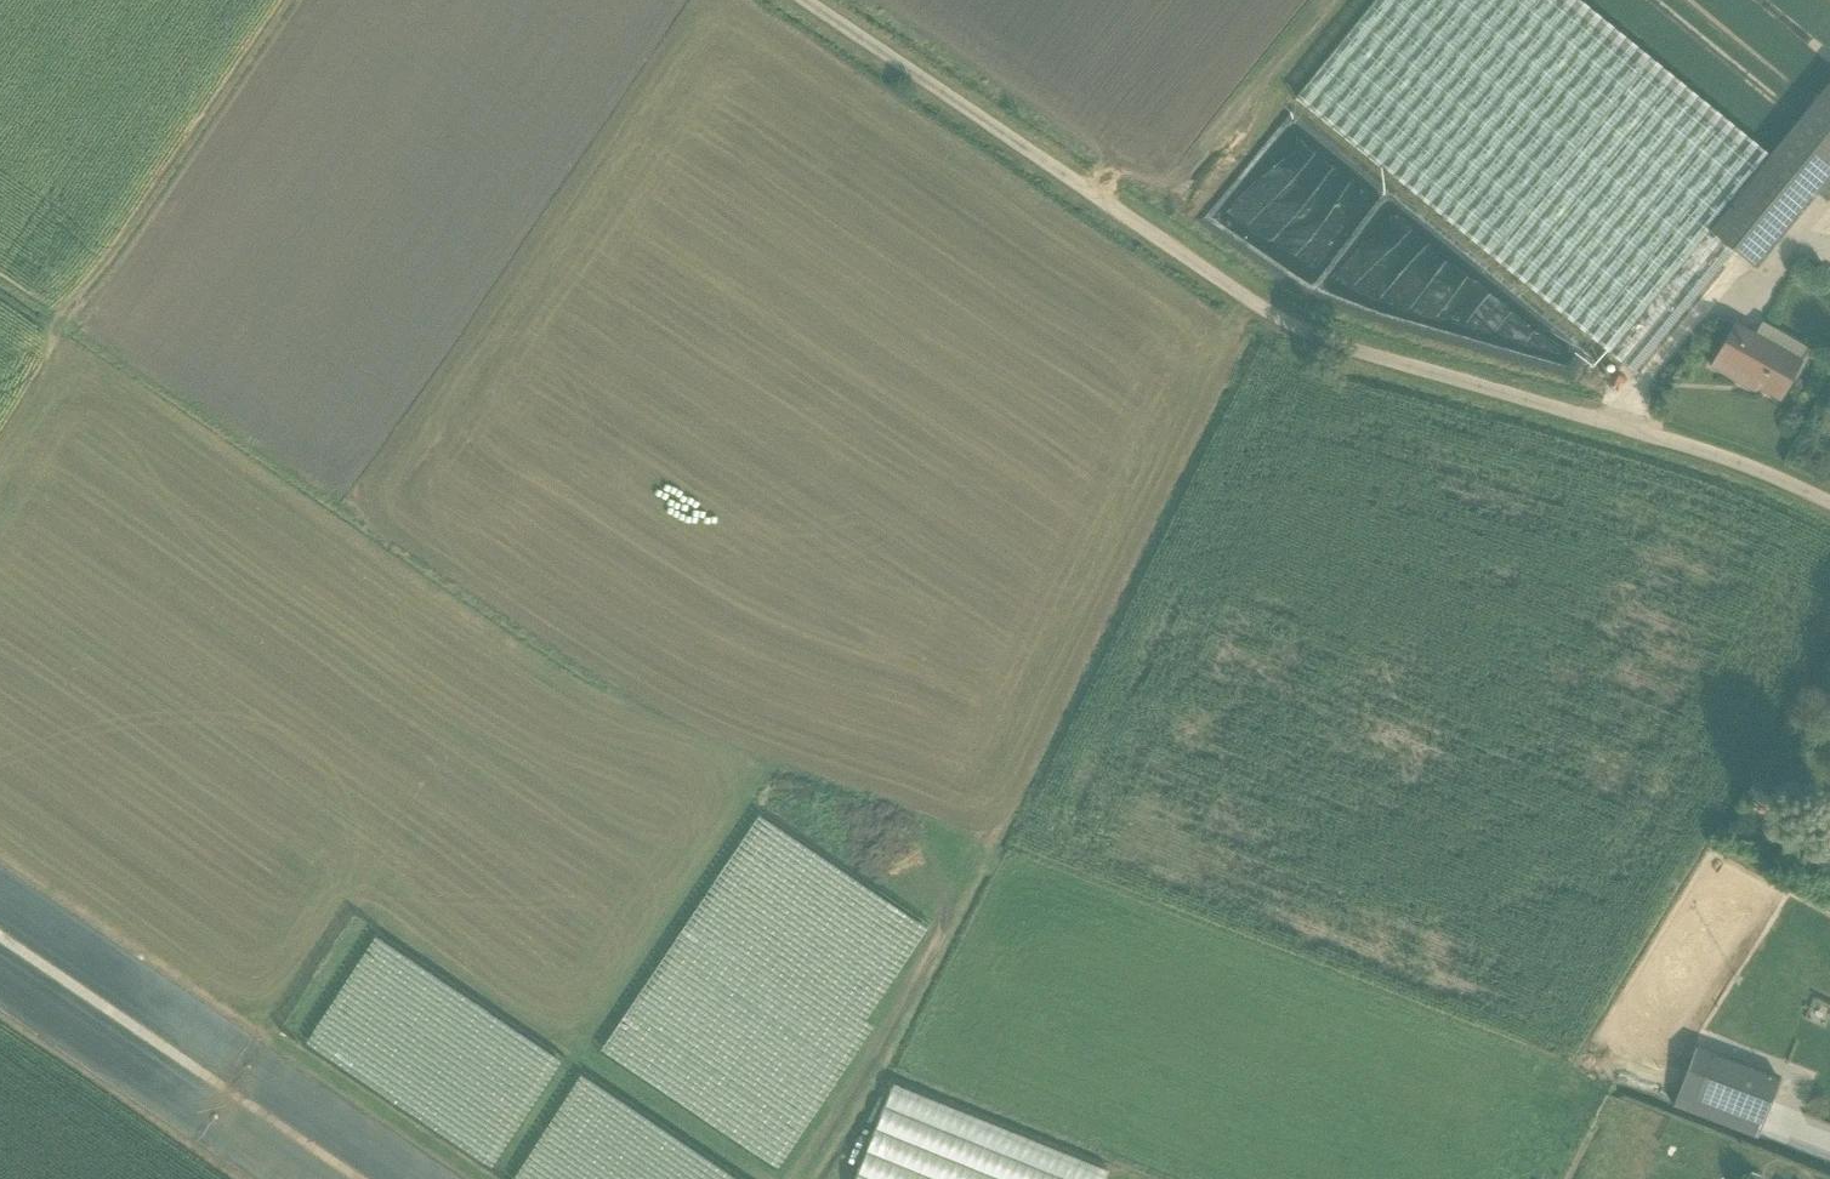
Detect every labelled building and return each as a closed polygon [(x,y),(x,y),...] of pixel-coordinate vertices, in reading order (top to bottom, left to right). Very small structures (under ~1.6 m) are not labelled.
[(1811,108),(1677,0),(1377,0),(1293,107),(1601,368),(1705,239),(1811,108)] [(1705,239),(1750,275),(1810,201),(1825,213),(1829,207),(1829,123),(1811,108),(1705,239)] [(1700,360),(1774,401),(1797,361),(1723,320),(1700,360)] [(1717,1061),(1700,1097),(1760,1126),(1777,1090),(1717,1061)] [(892,1085),(856,1178),(1110,1178),(1113,1170),(892,1085)]
